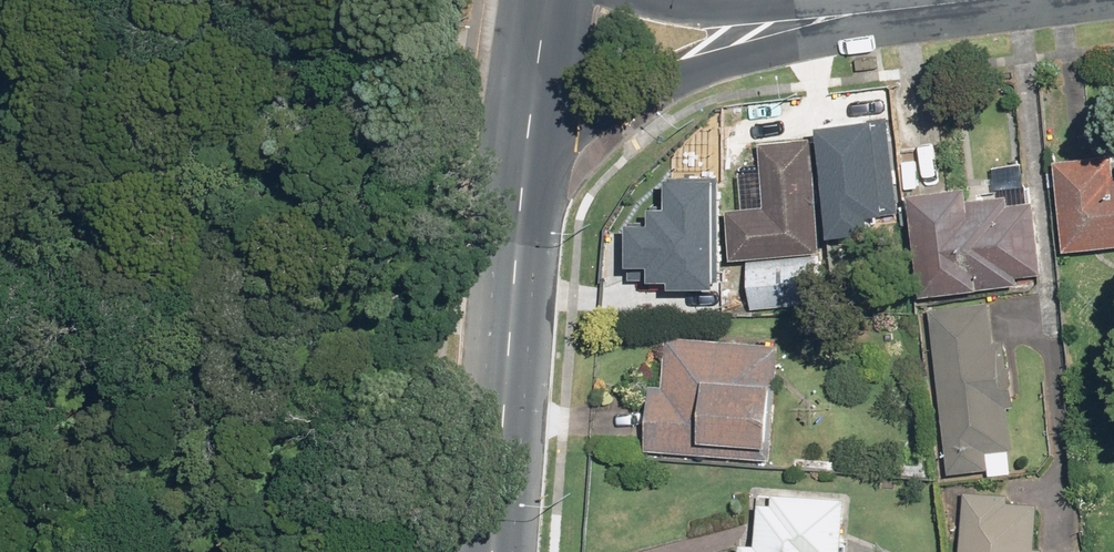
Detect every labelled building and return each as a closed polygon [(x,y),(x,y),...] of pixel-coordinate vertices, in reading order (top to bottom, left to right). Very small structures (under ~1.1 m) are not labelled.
[(886,123),(813,132),(827,242),(868,236),(865,218),(898,214),(886,123)] [(811,136),(755,142),(762,209),(732,212),(737,260),(824,250),(811,136)] [(1053,155),(1060,249),(1113,245),(1113,150),(1053,155)] [(624,219),(623,275),(665,276),(664,284),(715,285),(717,171),(663,170),(662,208),(647,208),(646,219),(624,219)] [(965,186),(906,192),(916,296),(1015,286),(1015,279),(1040,276),(1032,193),(967,200),(965,186)] [(812,263),(746,262),(745,304),(812,305),(812,263)] [(1040,297),(929,306),(944,474),(989,470),(988,457),(1022,454),(1013,359),(1045,356),(1040,297)] [(777,343),(660,334),(656,382),(643,381),(637,449),(768,460),(777,343)] [(737,542),(736,551),(839,551),(844,501),(768,495),(768,502),(756,501),(752,543),(737,542)] [(960,503),(958,551),(1035,551),(1037,506),(960,503)]
